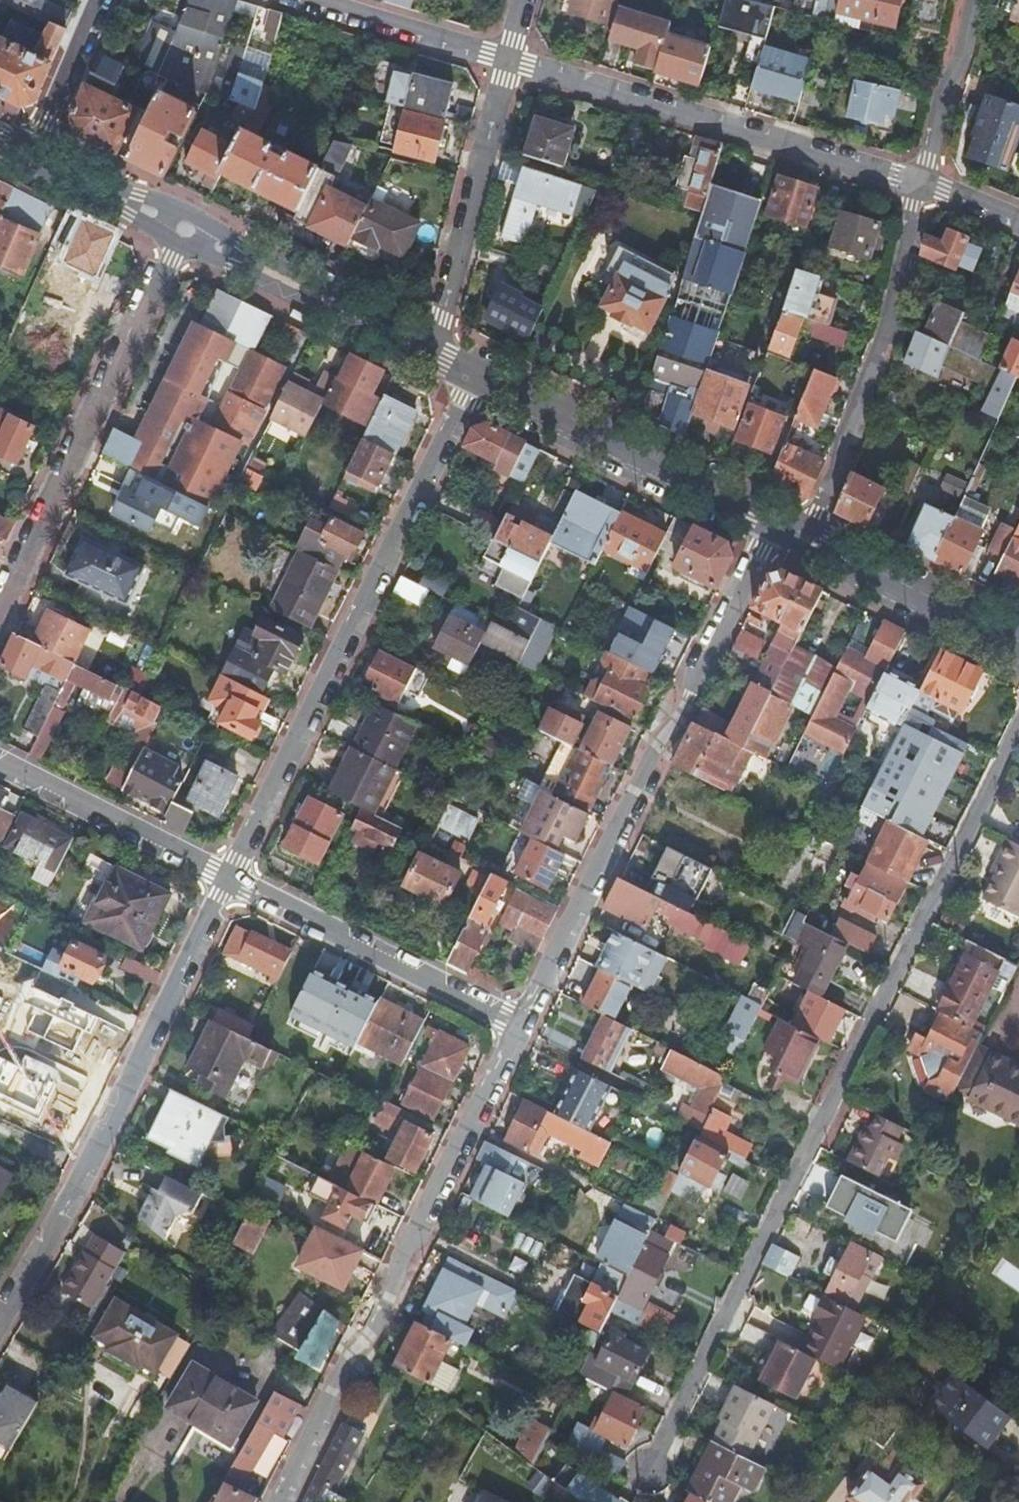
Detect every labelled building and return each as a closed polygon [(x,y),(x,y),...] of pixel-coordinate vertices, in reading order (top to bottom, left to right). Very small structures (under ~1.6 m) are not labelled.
[(50,26),(65,33),(72,18),(28,0),(0,0),(0,5),(50,26)] [(74,13),(42,0),(28,0),(72,18),(74,13)] [(232,0),(192,0),(177,33),(176,34),(175,36),(164,60),(156,76),(164,80),(163,82),(205,95),(206,93),(211,76),(212,73),(220,47),(234,1),(232,0)] [(382,2),(409,11),(412,0),(383,0),(382,2)] [(569,14),(607,26),(615,0),(573,0),(569,14)] [(774,8),(758,4),(744,0),(725,0),(717,25),(751,34),(748,45),(762,50),(774,8)] [(835,15),(874,24),(875,18),(894,22),(900,0),(839,0),(835,15)] [(909,26),(938,33),(944,0),(915,0),(909,26)] [(1011,19),(1018,23),(1018,0),(1011,19)] [(282,15),(271,11),(264,35),(267,36),(266,42),(274,44),(282,15)] [(835,15),(833,23),(871,34),(874,24),(835,15)] [(600,67),(620,74),(633,27),(614,20),(600,67)] [(21,109),(35,104),(65,33),(50,26),(44,40),(12,25),(6,37),(2,35),(0,38),(0,98),(21,109)] [(153,25),(134,65),(156,76),(164,60),(175,36),(153,25)] [(655,78),(698,91),(711,48),(667,36),(655,78)] [(246,48),(241,63),(266,71),(271,57),(246,48)] [(809,64),(762,50),(751,89),(798,103),(809,64)] [(103,60),(96,77),(96,78),(114,87),(122,68),(103,60)] [(237,76),(235,82),(229,101),(239,105),(254,110),(255,111),(262,85),(266,71),(241,63),(237,76)] [(390,104),(406,109),(444,119),(453,86),(415,76),(414,76),(408,74),(395,71),(386,103),(390,104)] [(235,82),(212,73),(211,76),(206,93),(229,101),(235,82)] [(91,74),(85,86),(111,99),(117,88),(114,87),(96,78),(96,77),(91,74)] [(819,109),(826,83),(808,77),(800,103),(819,109)] [(891,120),(894,121),(900,94),(897,92),(856,83),(853,82),(844,119),(847,120),(878,127),(888,130),(891,120)] [(278,94),(262,85),(255,111),(254,110),(247,124),(235,148),(225,167),(221,175),(298,212),(319,170),(289,155),(290,153),(272,144),(270,146),(254,138),(278,94)] [(111,99),(85,86),(71,119),(77,136),(115,155),(127,133),(137,112),(130,108),(132,104),(125,101),(123,105),(111,99)] [(191,111),(158,93),(137,138),(126,160),(163,178),(198,109),(199,106),(195,105),(194,107),(191,111)] [(396,146),(395,151),(433,161),(443,123),(405,113),(406,109),(390,104),(380,141),(396,146)] [(254,110),(239,105),(234,117),(247,124),(254,110)] [(983,109),(972,136),(975,138),(968,159),(981,164),(981,165),(986,167),(987,166),(1008,173),(1018,142),(1018,122),(983,109)] [(523,157),(561,169),(574,131),(534,119),(523,157)] [(890,135),(894,121),(891,120),(888,130),(878,127),(877,132),(890,135)] [(235,148),(223,141),(201,130),(183,164),(198,171),(204,175),(203,179),(199,185),(213,192),(221,175),(225,167),(235,148)] [(690,193),(686,208),(702,213),(711,185),(723,146),(698,139),(697,145),(703,147),(699,162),(692,160),(686,158),(677,189),(690,193)] [(703,147),(697,145),(692,160),(699,162),(703,147)] [(319,170),(298,212),(294,220),(347,247),(350,241),(366,209),(330,190),(334,177),(320,168),(319,170)] [(581,188),(524,171),(524,169),(522,168),(501,239),(522,246),(536,203),(572,214),(581,188)] [(817,191),(780,179),(767,216),(805,228),(817,191)] [(14,188),(0,182),(0,220),(14,188)] [(711,185),(702,213),(694,239),(682,276),(731,294),(744,254),(746,249),(761,201),(711,185)] [(0,220),(0,268),(22,277),(52,207),(14,188),(0,220)] [(677,189),(672,204),(686,208),(690,193),(677,189)] [(370,201),(366,209),(350,241),(370,251),(374,245),(402,259),(420,226),(370,201)] [(880,226),(842,215),(832,248),(871,259),(880,226)] [(115,237),(72,218),(54,257),(97,277),(115,237)] [(926,237),(922,258),(955,271),(956,266),(967,270),(974,267),(979,257),(975,249),(965,245),(967,240),(948,232),(943,245),(926,237)] [(676,277),(619,247),(616,253),(606,271),(600,284),(610,289),(600,308),(613,315),(612,318),(630,327),(632,325),(648,332),(665,300),(664,300),(673,283),(676,277)] [(822,282),(797,271),(784,312),(793,315),(827,326),(836,303),(817,295),(822,282)] [(1010,295),(1005,307),(999,322),(1018,331),(1018,273),(1010,295)] [(521,297),(501,288),(485,319),(505,329),(521,297)] [(113,430),(102,453),(128,466),(209,507),(239,448),(243,451),(245,447),(246,447),(263,414),(261,413),(283,368),(252,352),(270,316),(224,293),(207,330),(194,324),(156,400),(135,440),(113,430)] [(938,304),(923,338),(949,349),(982,363),(992,338),(960,324),(964,316),(938,304)] [(667,397),(659,425),(683,438),(691,415),(706,374),(713,352),(719,334),(671,315),(659,353),(651,380),(652,380),(670,387),(667,397)] [(839,344),(844,332),(827,326),(793,315),(791,318),(783,315),(769,349),(789,358),(801,328),(813,333),(839,344)] [(923,338),(915,334),(902,364),(919,371),(928,376),(935,379),(940,369),(953,375),(958,365),(944,359),(949,349),(923,338)] [(1005,375),(1017,380),(1018,381),(1018,345),(1014,343),(1001,372),(1005,375)] [(340,379),(336,377),(335,380),(323,404),(367,426),(381,400),(371,395),(372,393),(383,373),(351,357),(341,377),(340,379)] [(829,396),(836,380),(814,371),(795,419),(816,428),(829,396)] [(928,376),(919,371),(916,376),(926,380),(928,376)] [(312,396),(288,384),(270,420),(306,438),(323,404),(335,380),(323,374),(312,396)] [(747,387),(706,374),(691,415),(734,428),(747,387)] [(1005,375),(986,417),(998,422),(1017,380),(1005,375)] [(649,390),(641,416),(659,425),(667,397),(649,390)] [(414,411),(383,395),(381,400),(367,426),(361,439),(392,455),(414,411)] [(784,420),(749,406),(736,441),(770,454),(784,420)] [(16,465),(33,429),(2,414),(0,417),(0,458),(16,465)] [(540,451),(511,436),(488,425),(473,430),(464,448),(496,464),(497,464),(494,470),(523,485),(540,451)] [(392,455),(361,439),(341,478),(355,484),(358,479),(375,487),(392,455)] [(770,481),(806,499),(823,464),(822,463),(784,445),(770,481)] [(266,458),(254,452),(245,469),(257,475),(266,458)] [(893,489),(907,496),(919,468),(906,462),(893,489)] [(209,507),(128,466),(118,488),(120,488),(121,487),(200,526),(209,507)] [(257,475),(245,469),(239,481),(256,490),(262,478),(257,475)] [(850,476),(835,514),(866,530),(884,493),(850,476)] [(962,502),(969,488),(947,478),(940,491),(962,502)] [(372,493),(375,487),(358,479),(355,484),(372,493)] [(550,544),(595,567),(604,550),(621,515),(576,490),(552,538),(550,544)] [(330,498),(325,509),(349,520),(354,510),(330,498)] [(496,539),(494,542),(539,564),(543,557),(550,544),(552,538),(547,535),(544,541),(528,532),(531,527),(536,517),(513,505),(503,524),(496,539)] [(924,506),(905,549),(935,564),(954,520),(924,506)] [(954,520),(935,564),(962,578),(983,533),(981,532),(987,519),(960,506),(960,507),(954,520)] [(474,527),(496,539),(503,524),(481,513),(474,527)] [(630,573),(644,580),(661,548),(666,537),(621,515),(604,550),(634,565),(630,573)] [(13,523),(0,517),(0,551),(13,523)] [(675,567),(718,589),(733,559),(729,545),(675,518),(666,537),(661,548),(680,557),(675,567)] [(300,551),(337,570),(344,557),(350,560),(363,535),(332,519),(328,526),(313,519),(297,550),(300,551)] [(1003,560),(1017,532),(1003,525),(990,553),(1003,560)] [(547,535),(531,527),(528,532),(544,541),(547,535)] [(996,575),(1007,580),(1003,587),(1014,592),(1017,586),(1018,587),(1018,528),(1017,532),(1003,560),(996,575)] [(126,606),(128,602),(144,569),(83,540),(67,573),(65,577),(87,588),(104,596),(126,606)] [(494,542),(494,541),(493,543),(490,542),(489,544),(491,546),(478,571),(498,582),(495,589),(521,601),(531,582),(539,564),(494,542)] [(308,628),(337,570),(300,551),(270,610),(308,628)] [(543,557),(539,564),(531,582),(550,592),(562,567),(543,557)] [(418,587),(429,592),(442,599),(450,583),(425,571),(418,587)] [(779,636),(766,662),(783,670),(792,653),(814,610),(817,603),(822,593),(783,574),(768,579),(752,610),(775,622),(774,626),(779,629),(782,626),(794,632),(789,642),(779,636)] [(400,578),(393,593),(421,607),(429,592),(418,587),(400,578)] [(817,603),(814,610),(820,613),(823,607),(817,603)] [(492,623),(456,606),(449,619),(484,637),(492,623)] [(518,608),(506,630),(530,642),(540,621),(518,608)] [(645,622),(624,661),(652,676),(675,631),(630,608),(627,616),(637,620),(638,619),(645,622)] [(48,612),(33,644),(73,664),(89,631),(48,612)] [(761,624),(749,617),(742,631),(754,637),(761,624)] [(482,643),(519,663),(530,642),(506,630),(492,623),(484,637),(449,619),(435,649),(471,666),(482,643)] [(519,663),(519,664),(529,669),(551,625),(541,619),(540,621),(530,642),(519,663)] [(302,640),(262,620),(245,654),(285,675),(302,640)] [(753,639),(765,645),(772,630),(761,624),(754,637),(753,639)] [(804,736),(844,757),(855,735),(832,721),(847,693),(870,705),(885,676),(905,635),(885,624),(866,661),(847,651),(834,676),(812,720),(804,736)] [(735,645),(758,658),(765,645),(753,639),(741,633),(735,645)] [(33,644),(15,636),(1,666),(25,678),(25,677),(46,687),(25,730),(38,737),(43,728),(53,707),(59,695),(60,692),(66,682),(74,664),(73,664),(33,644)] [(758,658),(735,645),(732,650),(756,663),(758,658)] [(398,704),(416,669),(381,651),(363,686),(398,704)] [(981,672),(941,652),(921,691),(920,693),(935,700),(929,713),(950,724),(957,712),(960,713),(981,672)] [(589,687),(584,697),(595,702),(596,700),(635,719),(650,691),(646,689),(652,676),(624,661),(607,653),(599,668),(602,675),(597,686),(596,686),(589,687)] [(770,696),(812,720),(834,676),(792,653),(783,670),(770,696)] [(702,712),(695,725),(743,750),(768,701),(770,696),(783,670),(766,662),(732,727),(702,712)] [(117,704),(125,688),(118,685),(74,664),(66,682),(60,692),(59,695),(53,707),(62,711),(76,684),(84,688),(110,700),(117,704)] [(519,664),(497,709),(509,715),(531,670),(529,669),(519,664)] [(866,713),(901,731),(912,711),(920,693),(921,691),(906,685),(905,687),(885,676),(870,705),(866,713)] [(263,715),(270,702),(223,678),(210,704),(216,706),(226,712),(221,723),(251,740),(261,725),(254,721),(259,712),(263,715)] [(114,710),(117,704),(110,700),(84,688),(78,701),(94,710),(97,705),(112,713),(114,710)] [(132,694),(133,693),(125,688),(117,704),(114,710),(124,716),(122,721),(140,729),(151,735),(156,725),(153,723),(125,708),(132,694)] [(888,824),(919,840),(965,747),(983,756),(992,761),(1018,707),(1018,691),(1013,689),(991,719),(963,746),(930,729),(934,722),(912,711),(901,731),(897,740),(862,810),(888,824)] [(584,697),(571,690),(566,700),(588,712),(590,707),(594,709),(598,703),(595,702),(584,697)] [(160,710),(132,694),(125,708),(153,723),(160,710)] [(768,701),(743,750),(751,754),(763,760),(788,712),(768,701)] [(376,704),(354,749),(393,769),(416,724),(376,704)] [(551,710),(541,730),(570,745),(584,717),(558,704),(554,711),(551,710)] [(216,734),(221,723),(226,712),(216,706),(205,728),(210,731),(216,734)] [(62,711),(53,707),(43,728),(52,733),(62,711)] [(862,722),(897,740),(901,731),(866,713),(862,722)] [(599,714),(580,750),(612,766),(630,730),(599,714)] [(194,737),(200,726),(189,720),(183,732),(194,737)] [(695,725),(673,769),(694,779),(698,771),(734,789),(751,754),(743,750),(695,725)] [(29,757),(39,762),(53,733),(52,733),(43,728),(38,737),(29,757)] [(132,772),(144,748),(151,735),(140,729),(121,766),(132,772)] [(919,840),(926,843),(936,848),(983,756),(965,747),(919,840)] [(181,788),(184,782),(174,778),(180,767),(144,748),(132,772),(123,790),(168,814),(181,788)] [(559,782),(554,793),(585,809),(591,798),(595,800),(612,766),(580,750),(577,748),(559,782)] [(330,792),(329,793),(362,810),(380,818),(389,800),(382,796),(395,770),(393,769),(354,749),(351,749),(351,750),(354,752),(333,793),(330,792)] [(236,780),(209,767),(191,801),(217,815),(236,780)] [(382,796),(389,800),(403,774),(395,770),(382,796)] [(698,771),(694,779),(730,797),(734,789),(698,771)] [(162,824),(182,834),(192,814),(182,808),(189,793),(181,788),(168,814),(162,824)] [(535,806),(521,833),(533,838),(555,849),(562,836),(575,842),(588,814),(552,796),(542,792),(535,806)] [(591,798),(585,809),(590,811),(595,800),(591,798)] [(341,816),(308,799),(284,847),(318,864),(341,816)] [(477,821),(448,806),(438,827),(466,842),(477,821)] [(362,810),(352,829),(358,832),(355,838),(359,840),(358,843),(370,850),(375,841),(387,847),(382,856),(380,855),(374,866),(381,870),(401,829),(380,818),(362,810)] [(55,874),(70,844),(54,837),(56,832),(23,815),(6,848),(55,874)] [(686,833),(659,820),(650,837),(677,851),(686,833)] [(888,824),(868,866),(906,884),(926,843),(919,840),(888,824)] [(789,909),(796,913),(808,919),(820,894),(841,852),(810,837),(806,843),(818,850),(789,909)] [(555,849),(533,838),(515,874),(546,890),(565,854),(555,849)] [(1007,841),(996,864),(1001,866),(995,878),(982,902),(1018,920),(1018,847),(1007,841)] [(667,849),(645,894),(666,904),(679,911),(690,916),(712,872),(667,849)] [(459,875),(419,856),(404,885),(444,906),(459,875)] [(1001,866),(996,864),(990,875),(995,878),(1001,866)] [(169,895),(158,889),(157,890),(108,865),(100,881),(106,884),(87,922),(140,950),(169,895)] [(492,874),(476,867),(460,898),(476,906),(492,874)] [(847,889),(854,894),(845,913),(866,923),(869,916),(888,924),(905,889),(867,870),(860,882),(852,879),(847,889)] [(476,906),(446,966),(465,976),(487,932),(483,930),(507,882),(492,874),(476,906)] [(618,880),(603,909),(618,917),(623,907),(635,912),(630,922),(645,930),(657,908),(663,911),(666,904),(645,894),(618,880)] [(535,954),(556,913),(514,892),(499,921),(516,929),(510,942),(535,954)] [(805,926),(832,939),(832,937),(840,923),(832,918),(839,904),(820,894),(808,919),(805,926)] [(679,911),(666,904),(663,911),(662,911),(676,918),(679,911)] [(707,951),(740,968),(751,947),(690,916),(679,911),(676,918),(672,927),(710,946),(707,951)] [(784,937),(796,943),(805,926),(808,919),(796,913),(784,937)] [(840,923),(832,937),(868,955),(875,940),(840,923)] [(794,987),(809,995),(818,999),(847,946),(832,939),(805,926),(796,943),(813,952),(794,987)] [(281,974),(291,954),(237,928),(224,953),(270,977),(268,981),(273,984),(279,973),(281,974)] [(608,957),(601,971),(633,987),(637,990),(655,954),(615,934),(604,955),(608,957)] [(764,938),(757,950),(767,955),(773,943),(764,938)] [(965,943),(931,1010),(933,1011),(938,1014),(972,946),(965,943)] [(80,978),(93,984),(105,959),(74,944),(67,958),(55,952),(44,972),(41,970),(41,971),(75,988),(76,987),(73,985),(78,977),(80,978)] [(972,946),(938,1014),(941,1015),(970,1030),(1002,962),(972,946)] [(155,986),(161,974),(138,963),(127,958),(122,969),(133,974),(132,976),(155,986)] [(998,1004),(1016,968),(1009,965),(991,1001),(998,1004)] [(353,991),(314,970),(294,1007),(333,1028),(353,991)] [(470,978),(494,990),(498,982),(474,970),(470,978)] [(582,1008),(605,1020),(614,1024),(633,987),(601,971),(582,1008)] [(111,1022),(22,980),(0,1026),(0,1081),(16,1088),(37,1044),(88,1069),(111,1022)] [(749,1001),(729,991),(719,1010),(739,1020),(749,1001)] [(749,1001),(763,1009),(768,999),(754,992),(749,1001)] [(823,1044),(827,1046),(843,1012),(818,999),(809,995),(792,1028),(823,1044)] [(763,1009),(761,1013),(768,1016),(775,1002),(768,999),(763,1009)] [(425,1023),(380,1000),(358,1043),(403,1065),(405,1061),(425,1023)] [(732,1037),(746,1044),(761,1013),(763,1009),(749,1001),(739,1020),(731,1037),(732,1037)] [(970,1030),(941,1015),(938,1014),(933,1011),(920,1038),(917,1036),(909,1051),(920,1057),(930,1085),(926,1092),(949,1103),(955,1090),(977,1047),(982,1036),(973,1031),(970,1030)] [(605,1020),(582,1063),(608,1077),(630,1033),(614,1024),(605,1020)] [(272,1050),(248,1039),(210,1021),(188,1068),(202,1075),(196,1086),(225,1101),(245,1061),(262,1069),(272,1050)] [(792,1028),(785,1025),(770,1055),(787,1064),(780,1079),(801,1089),(823,1044),(792,1028)] [(420,1063),(417,1067),(422,1070),(450,1084),(468,1048),(429,1029),(425,1036),(436,1042),(424,1065),(420,1063)] [(724,1053),(738,1060),(746,1044),(732,1037),(724,1053)] [(652,1053),(666,1061),(670,1053),(657,1046),(652,1053)] [(1018,1127),(1018,1069),(977,1047),(955,1090),(969,1098),(968,1101),(1018,1127)] [(677,1123),(700,1134),(724,1087),(726,1082),(670,1053),(666,1061),(660,1072),(702,1094),(691,1113),(684,1109),(677,1123)] [(245,1061),(225,1101),(242,1110),(262,1069),(245,1061)] [(450,1084),(422,1070),(404,1106),(432,1120),(450,1084)] [(578,1072),(555,1117),(588,1133),(611,1089),(578,1072)] [(226,1130),(231,1120),(175,1094),(152,1142),(155,1143),(174,1153),(171,1157),(201,1172),(203,1167),(215,1143),(226,1142),(226,1130)] [(384,1102),(382,1106),(372,1126),(393,1136),(405,1112),(384,1102)] [(555,1117),(525,1102),(506,1142),(536,1158),(547,1136),(601,1164),(611,1145),(588,1133),(555,1117)] [(713,1112),(700,1138),(737,1157),(742,1147),(723,1136),(730,1121),(713,1112)] [(866,1129),(848,1164),(878,1179),(887,1160),(894,1164),(903,1147),(896,1144),(902,1130),(878,1118),(872,1131),(866,1129)] [(433,1137),(407,1124),(389,1158),(415,1172),(433,1137)] [(698,1139),(680,1175),(709,1191),(728,1155),(698,1139)] [(929,1143),(922,1140),(918,1148),(924,1152),(929,1143)] [(394,1168),(346,1144),(327,1182),(338,1187),(376,1204),(394,1168)] [(486,1168),(470,1200),(507,1219),(523,1186),(518,1183),(527,1165),(516,1160),(486,1144),(476,1163),(486,1168)] [(928,1172),(935,1176),(939,1170),(931,1166),(928,1172)] [(289,1178),(271,1169),(260,1191),(278,1200),(289,1178)] [(0,1174),(0,1196),(10,1179),(0,1174)] [(896,1244),(912,1213),(842,1177),(826,1209),(846,1219),(844,1223),(873,1238),(876,1234),(896,1244)] [(201,1196),(166,1179),(159,1194),(153,1191),(138,1221),(164,1242),(174,1220),(188,1215),(192,1216),(201,1196)] [(367,1222),(376,1204),(338,1187),(322,1217),(344,1228),(351,1215),(367,1222)] [(596,1264),(603,1267),(627,1280),(630,1275),(650,1234),(651,1233),(656,1224),(625,1208),(596,1264)] [(268,1222),(247,1212),(244,1218),(230,1245),(251,1256),(268,1222)] [(363,1252),(318,1230),(300,1267),(344,1289),(363,1252)] [(670,1230),(664,1240),(692,1254),(697,1243),(670,1230)] [(650,1234),(630,1275),(634,1278),(623,1302),(640,1311),(672,1246),(650,1234)] [(93,1311),(126,1255),(96,1238),(63,1294),(93,1311)] [(873,1255),(853,1245),(842,1264),(831,1259),(823,1274),(835,1281),(829,1292),(850,1302),(859,1306),(882,1260),(873,1255)] [(771,1248),(762,1267),(771,1272),(788,1280),(797,1262),(771,1248)] [(516,1293),(450,1260),(425,1311),(429,1313),(423,1326),(451,1341),(464,1347),(471,1333),(462,1329),(475,1304),(503,1318),(516,1293)] [(575,1278),(556,1313),(599,1336),(610,1315),(627,1280),(603,1267),(593,1287),(575,1278)] [(850,1302),(829,1292),(825,1300),(845,1311),(850,1302)] [(270,1334),(299,1354),(325,1311),(300,1293),(270,1334)] [(825,1300),(823,1299),(813,1319),(818,1321),(802,1354),(816,1361),(836,1371),(838,1372),(864,1321),(845,1311),(825,1300)] [(175,1338),(115,1303),(94,1338),(109,1347),(107,1351),(137,1369),(140,1365),(154,1374),(175,1338)] [(648,1307),(637,1329),(658,1339),(668,1318),(648,1307)] [(315,1364),(340,1322),(325,1311),(299,1354),(315,1364)] [(423,1326),(418,1324),(395,1368),(429,1385),(440,1363),(451,1341),(423,1326)] [(579,1377),(600,1387),(612,1393),(625,1400),(646,1356),(631,1348),(618,1341),(620,1337),(613,1333),(596,1367),(593,1365),(596,1359),(589,1356),(579,1377)] [(802,1354),(780,1343),(759,1384),(795,1401),(816,1361),(802,1354)] [(440,1363),(429,1385),(446,1394),(458,1371),(440,1363)] [(255,1405),(193,1368),(167,1411),(229,1446),(255,1405)] [(1010,1419),(950,1374),(926,1406),(986,1451),(1010,1419)] [(600,1387),(579,1377),(573,1389),(606,1405),(612,1393),(600,1387)] [(37,1405),(8,1388),(0,1402),(0,1447),(9,1453),(37,1405)] [(774,1408),(736,1389),(725,1410),(729,1413),(713,1444),(747,1461),(774,1408)] [(560,1415),(567,1400),(557,1394),(550,1410),(560,1415)] [(275,1395),(211,1501),(260,1501),(263,1497),(243,1487),(274,1434),(283,1438),(300,1407),(275,1395)] [(594,1467),(600,1453),(607,1440),(625,1449),(644,1412),(613,1397),(600,1423),(595,1420),(589,1431),(579,1426),(565,1453),(594,1467)] [(545,1443),(553,1428),(531,1417),(512,1452),(533,1468),(538,1457),(545,1443)] [(342,1429),(305,1501),(329,1501),(361,1439),(342,1429)] [(713,1444),(688,1494),(692,1496),(704,1501),(731,1501),(738,1488),(752,1495),(765,1470),(747,1461),(713,1444)] [(594,1467),(617,1479),(624,1465),(600,1453),(594,1467)] [(566,1467),(561,1473),(538,1457),(533,1468),(553,1482),(574,1498),(579,1501),(614,1501),(566,1467)] [(844,1496),(852,1501),(911,1501),(926,1483),(903,1464),(891,1479),(871,1463),(844,1496)] [(553,1482),(538,1472),(530,1487),(545,1498),(545,1497),(553,1482)] [(485,1494),(481,1501),(502,1501),(485,1494)]
